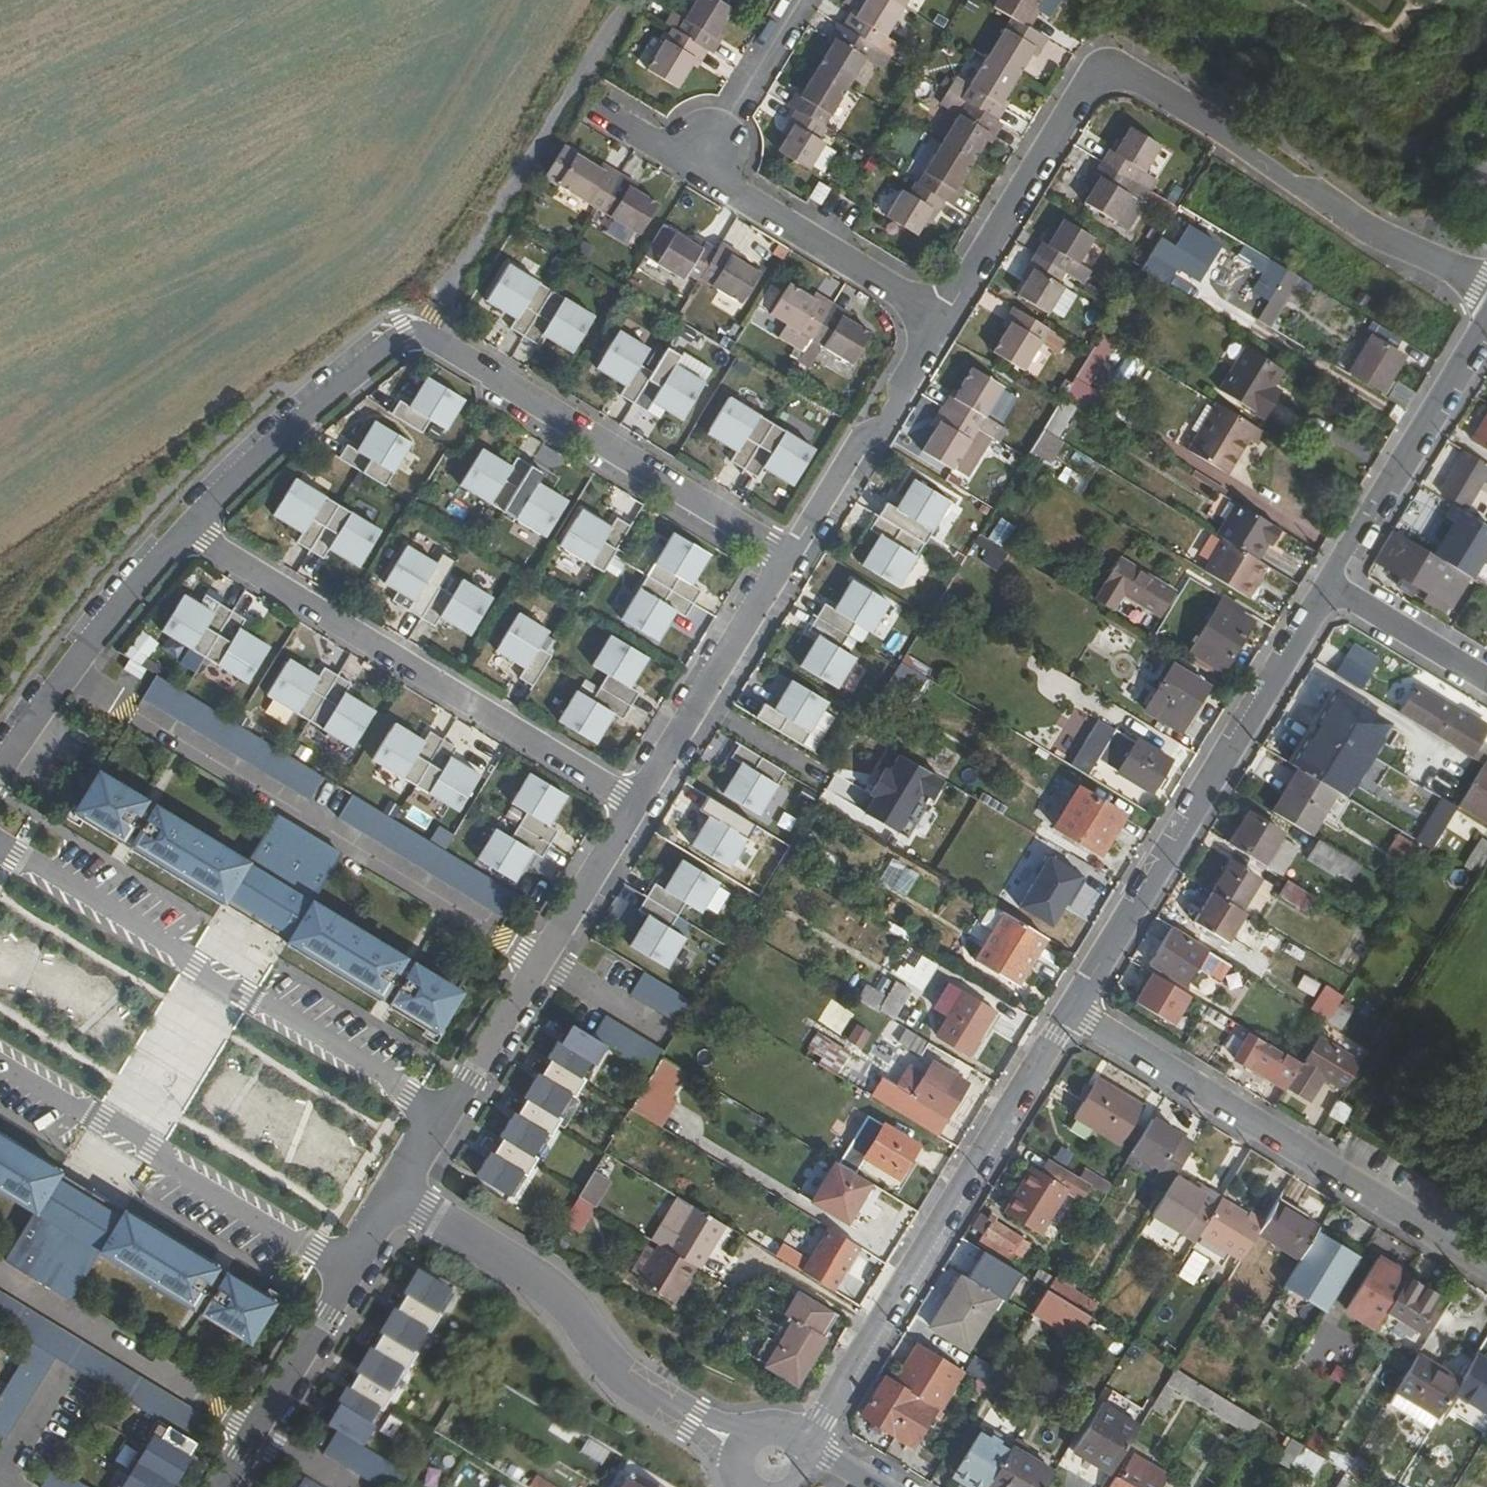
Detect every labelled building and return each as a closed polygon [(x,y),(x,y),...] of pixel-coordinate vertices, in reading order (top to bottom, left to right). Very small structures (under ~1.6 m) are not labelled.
[(678,31),(699,44),(704,47),(709,50),(720,32),(734,9),(719,0),(697,0),(678,31)] [(849,30),(873,45),(892,57),(899,44),(886,37),(902,9),(888,0),(849,0),(847,5),(859,13),(849,30)] [(902,9),(907,0),(888,0),(902,9)] [(993,7),(1011,18),(1023,25),(1034,8),(1039,0),(997,0),(993,7)] [(1034,8),(1023,25),(1029,28),(1039,11),(1034,8)] [(854,10),(843,26),(849,30),(859,13),(854,10)] [(1011,18),(985,60),(1015,78),(1030,53),(1041,36),(1029,28),(1023,25),(1011,18)] [(838,24),(828,41),(833,44),(843,26),(838,24)] [(668,25),(643,66),(674,84),(688,61),(699,44),(678,31),(668,25)] [(833,44),(819,67),(848,85),(873,45),(849,30),(843,26),(833,44)] [(720,32),(709,50),(714,53),(725,35),(720,32)] [(1041,36),(1030,53),(1036,57),(1046,39),(1041,36)] [(699,44),(688,61),(694,64),(704,47),(699,44)] [(985,60),(968,88),(946,74),(939,86),(991,118),(1002,100),(1015,78),(985,60)] [(804,91),(794,108),(797,110),(824,126),(848,85),(819,67),(804,91)] [(958,116),(942,143),(972,162),(986,138),(996,121),(991,118),(939,86),(931,99),(958,116)] [(799,88),(789,105),(794,108),(804,91),(799,88)] [(1002,100),(991,118),(996,121),(1007,104),(1002,100)] [(779,151),(808,169),(824,143),(818,140),(826,127),(824,126),(797,110),(789,122),(794,126),(788,136),(779,151)] [(996,121),(986,138),(991,142),(1002,124),(996,121)] [(789,122),(782,133),(788,136),(794,126),(789,122)] [(1110,148),(1103,160),(1133,179),(1152,190),(1158,179),(1146,171),(1162,145),(1132,126),(1123,141),(1116,152),(1110,148)] [(1117,137),(1110,148),(1116,152),(1123,141),(1117,137)] [(942,143),(917,184),(943,199),(947,202),(957,185),(972,162),(942,143)] [(545,175),(599,208),(617,178),(600,168),(564,146),(545,175)] [(1095,187),(1086,202),(1116,220),(1132,194),(1126,190),(1133,179),(1103,160),(1096,173),(1102,176),(1095,187)] [(600,168),(617,178),(620,173),(604,162),(600,168)] [(617,178),(635,189),(638,184),(620,173),(617,178)] [(1090,183),(1095,187),(1102,176),(1096,173),(1090,183)] [(617,178),(599,208),(640,233),(658,203),(635,189),(617,178)] [(901,190),(885,216),(915,235),(924,220),(931,209),(936,212),(943,199),(917,184),(914,182),(907,193),(901,190)] [(824,185),(815,200),(825,206),(835,191),(824,185)] [(957,185),(947,202),(952,205),(963,188),(957,185)] [(931,209),(924,220),(929,223),(936,212),(931,209)] [(1044,241),(1037,253),(1066,270),(1085,282),(1093,268),(1080,260),(1095,237),(1064,219),(1056,233),(1049,244),(1044,241)] [(691,241),(677,232),(663,224),(645,254),(659,263),(685,279),(688,273),(699,280),(700,277),(717,250),(706,243),(703,248),(691,241)] [(1050,230),(1044,241),(1049,244),(1056,233),(1050,230)] [(691,241),(703,248),(706,243),(694,236),(691,241)] [(1149,255),(1141,268),(1165,283),(1176,265),(1192,274),(1204,254),(1189,244),(1184,253),(1159,238),(1149,255)] [(718,248),(736,259),(740,253),(722,243),(718,248)] [(700,277),(741,303),(759,273),(736,259),(718,248),(717,250),(700,277)] [(1028,278),(1019,294),(1049,312),(1065,286),(1059,282),(1066,270),(1037,253),(1029,264),(1035,268),(1028,278)] [(507,305),(513,304),(522,309),(516,319),(510,328),(523,337),(551,291),(538,282),(525,275),(508,264),(486,301),(503,311),(507,305)] [(1029,264),(1023,275),(1028,278),(1035,268),(1029,264)] [(1273,329),(1298,275),(1284,269),(1259,323),(1273,329)] [(770,315),(800,332),(793,345),(804,351),(830,310),(812,300),(788,285),(770,315)] [(1065,286),(1049,312),(1061,319),(1077,293),(1065,286)] [(549,326),(557,331),(559,337),(555,343),(573,353),(594,317),(578,306),(565,298),(551,291),(523,337),(537,345),(543,335),(549,326)] [(812,300),(830,310),(833,305),(816,294),(812,300)] [(507,305),(503,311),(516,319),(522,309),(513,304),(507,305)] [(830,310),(846,321),(850,316),(833,305),(830,310)] [(1014,306),(1003,324),(1009,327),(1020,310),(1014,306)] [(830,310),(804,351),(797,364),(809,371),(823,348),(852,365),(870,336),(846,321),(830,310)] [(1009,327),(994,351),(1024,370),(1041,342),(1059,352),(1067,339),(1050,328),(1020,310),(1009,327)] [(543,335),(555,343),(559,337),(557,331),(549,326),(543,335)] [(649,350),(618,331),(596,368),(613,378),(616,373),(623,370),(632,376),(626,386),(620,395),(634,403),(647,412),(653,402),(659,392),(667,397),(669,405),(665,410),(683,420),(705,384),(688,374),(675,366),(674,365),(665,381),(640,365),(649,350)] [(1101,334),(1090,352),(1074,378),(1088,386),(1115,342),(1101,334)] [(1371,337),(1350,371),(1384,391),(1396,370),(1394,368),(1402,355),(1371,337)] [(1250,349),(1223,391),(1265,419),(1283,392),(1276,388),(1285,372),(1250,349)] [(948,408),(978,426),(993,435),(995,437),(1002,426),(985,415),(1003,385),(973,367),(959,391),(948,408)] [(616,373),(613,378),(626,386),(632,376),(623,370),(616,373)] [(422,398),(424,404),(419,413),(409,407),(399,401),(391,414),(437,442),(445,429),(453,416),(463,400),(427,377),(417,394),(422,398)] [(1074,378),(1062,398),(1089,414),(1101,395),(1088,386),(1074,378)] [(1397,380),(1387,396),(1409,409),(1419,393),(1397,380)] [(954,387),(943,405),(948,408),(959,391),(954,387)] [(653,402),(665,410),(669,405),(667,397),(659,392),(653,402)] [(422,398),(417,394),(409,407),(419,413),(424,404),(422,398)] [(727,438),(734,437),(742,442),(737,452),(731,462),(744,470),(772,424),(759,415),(746,408),(729,397),(707,434),(724,444),(727,438)] [(1058,404),(1043,429),(1054,436),(1073,405),(1062,398),(1058,404)] [(1217,404),(1188,451),(1227,475),(1248,440),(1257,445),(1265,433),(1217,404)] [(943,405),(933,422),(938,425),(948,408),(943,405)] [(938,425),(923,449),(953,467),(954,466),(978,426),(948,408),(938,425)] [(1486,451),(1486,415),(1471,441),(1486,451)] [(369,441),(371,448),(366,457),(356,451),(347,445),(339,459),(384,487),(393,473),(400,461),(411,443),(375,421),(364,439),(369,441)] [(769,459),(777,464),(779,470),(776,476),(793,486),(815,450),(798,439),(785,432),(772,424),(744,470),(757,478),(763,468),(769,459)] [(978,426),(954,466),(968,474),(993,435),(978,426)] [(1042,430),(1029,454),(1050,466),(1063,442),(1042,430)] [(727,438),(724,444),(737,452),(742,442),(734,437),(727,438)] [(369,441),(364,439),(356,451),(366,457),(371,448),(369,441)] [(506,476),(497,471),(496,464),(499,459),(482,448),(460,485),(477,495),(489,503),(503,511),(531,465),(517,457),(506,476)] [(1056,480),(1080,494),(1098,463),(1074,450),(1056,480)] [(1440,492),(1466,508),(1485,478),(1486,474),(1486,465),(1464,452),(1440,492)] [(511,466),(499,459),(496,464),(497,471),(506,476),(511,466)] [(763,468),(776,476),(779,470),(777,464),(769,459),(763,468)] [(548,496),(541,497),(532,492),(538,483),(544,473),(531,465),(503,511),(516,519),(529,527),(546,537),(568,501),(551,490),(548,496)] [(293,520),(300,518),(308,523),(302,533),(296,543),(310,551),(338,505),(324,497),(312,489),(294,478),(273,515),(290,526),(293,520)] [(909,499),(911,506),(906,515),(896,509),(886,503),(878,516),(924,544),(932,531),(940,518),(950,501),(914,479),(904,497),(909,499)] [(548,496),(551,490),(538,483),(532,492),(541,497),(548,496)] [(909,499),(904,497),(896,509),(906,515),(911,506),(909,499)] [(335,540),(344,545),(345,552),(342,557),(359,568),(381,531),(364,521),(351,513),(338,505),(310,551),(323,559),(329,550),(335,540)] [(1224,540),(1258,560),(1267,545),(1272,547),(1281,532),(1237,505),(1218,536),(1224,540)] [(1433,556),(1467,576),(1486,543),(1486,527),(1452,506),(1445,518),(1454,523),(1433,556)] [(606,537),(597,532),(596,525),(599,520),(582,509),(560,546),(577,556),(589,564),(603,572),(631,526),(618,518),(612,527),(606,537)] [(889,541),(884,550),(877,551),(872,549),(862,565),(898,588),(908,570),(916,558),(924,544),(878,516),(870,530),(880,536),(889,541)] [(1004,548),(1015,525),(998,517),(987,540),(1004,548)] [(293,520),(290,526),(302,533),(308,523),(300,518),(293,520)] [(612,527),(599,520),(596,525),(597,532),(606,537),(612,527)] [(1373,560),(1403,578),(1411,583),(1427,592),(1431,587),(1452,600),(1467,576),(1433,556),(1391,530),(1373,560)] [(682,579),(688,570),(695,569),(700,572),(710,555),(674,533),(664,550),(656,563),(648,576),(694,604),(702,591),(692,585),(682,579)] [(880,536),(872,549),(877,551),(884,550),(889,541),(880,536)] [(329,550),(342,557),(345,552),(344,545),(335,540),(329,550)] [(993,569),(1005,556),(986,540),(975,553),(993,569)] [(1205,571),(1249,597),(1258,583),(1255,582),(1265,565),(1258,560),(1224,540),(1205,571)] [(437,565),(406,546),(384,583),(401,593),(404,588),(411,586),(419,591),(408,611),(421,619),(435,627),(441,617),(446,608),(455,613),(457,619),(453,625),(470,635),(492,599),(475,588),(463,581),(462,580),(453,596),(427,580),(437,565)] [(1125,591),(1162,613),(1175,591),(1121,559),(1098,599),(1114,609),(1125,591)] [(692,585),(700,572),(695,569),(688,570),(682,579),(692,585)] [(663,621),(661,614),(666,606),(676,612),(686,618),(694,604),(648,576),(640,590),(632,602),(622,620),(658,641),(668,624),(663,621)] [(1403,578),(1397,586),(1406,591),(1411,583),(1403,578)] [(870,633),(889,602),(853,580),(842,597),(848,600),(850,607),(844,616),(825,604),(817,617),(808,631),(818,637),(828,642),(823,651),(816,652),(811,649),(800,666),(836,689),(847,671),(855,659),(855,658),(840,649),(855,624),(870,633)] [(404,588),(401,593),(414,601),(419,591),(411,586),(404,588)] [(1427,592),(1449,605),(1452,600),(1431,587),(1427,592)] [(207,622),(199,617),(197,611),(200,606),(183,595),(161,631),(178,642),(191,650),(204,657),(232,611),(219,603),(213,613),(207,622)] [(848,600),(842,597),(835,610),(844,616),(850,607),(848,600)] [(1220,603),(1192,650),(1224,671),(1253,623),(1220,603)] [(213,613),(200,606),(197,611),(199,617),(207,622),(213,613)] [(663,621),(668,624),(676,612),(666,606),(661,614),(663,621)] [(441,617),(453,625),(457,619),(455,613),(446,608),(441,617)] [(249,643),(242,644),(234,639),(240,629),(246,620),(232,611),(204,657),(218,666),(230,674),(247,684),(269,647),(252,637),(249,643)] [(516,656),(523,654),(532,659),(526,669),(520,679),(533,686),(561,640),(548,633),(535,625),(518,614),(496,651),(513,661),(516,656)] [(249,643),(252,637),(240,629),(234,639),(242,644),(249,643)] [(577,692),(559,722),(596,744),(606,727),(600,724),(599,717),(604,708),(614,714),(623,720),(632,707),(640,693),(630,687),(620,682),(626,673),(632,671),(638,675),(648,658),(612,636),(601,653),(594,666),(593,666),(608,676),(593,701),(577,692)] [(818,637),(811,649),(816,652),(823,651),(828,642),(818,637)] [(516,656),(513,661),(526,669),(532,659),(523,654),(516,656)] [(312,687),(304,682),(302,675),(306,670),(289,659),(267,696),(284,706),(296,714),(310,722),(338,675),(324,668),(318,677),(312,687)] [(1333,676),(1359,691),(1368,676),(1342,660),(1333,676)] [(1172,666),(1146,708),(1180,729),(1206,687),(1172,666)] [(159,690),(165,681),(148,670),(143,680),(159,690)] [(318,677),(306,670),(302,675),(304,682),(312,687),(318,677)] [(630,687),(638,675),(632,671),(626,673),(620,682),(630,687)] [(355,707),(348,708),(339,703),(345,694),(351,684),(338,675),(310,722),(323,730),(336,738),(353,748),(375,712),(358,701),(355,707)] [(786,701),(788,708),(783,716),(774,710),(764,704),(756,718),(802,746),(810,732),(818,720),(828,703),(792,681),(781,698),(786,701)] [(330,813),(345,790),(175,687),(160,712),(330,813)] [(1470,755),(1469,757),(1483,765),(1486,760),(1473,752),(1486,729),(1470,719),(1467,723),(1453,715),(1414,691),(1400,713),(1470,755)] [(1336,693),(1317,723),(1372,756),(1381,741),(1379,739),(1387,724),(1336,693)] [(355,707),(358,701),(345,694),(339,703),(348,708),(355,707)] [(786,701),(781,698),(774,710),(783,716),(788,708),(786,701)] [(600,724),(606,727),(614,714),(604,708),(599,717),(600,724)] [(1075,708),(1055,746),(1074,755),(1093,717),(1075,708)] [(418,751),(410,746),(408,739),(411,734),(394,723),(372,760),(389,770),(402,777),(416,786),(443,740),(430,731),(424,741),(418,751)] [(1097,759),(1119,772),(1150,790),(1170,759),(1138,740),(1117,727),(1097,759)] [(424,741),(411,734),(408,739),(410,746),(418,751),(424,741)] [(460,771),(453,773),(445,767),(451,758),(457,748),(443,740),(416,786),(429,794),(441,802),(459,812),(481,776),(464,766),(460,771)] [(751,769),(745,778),(739,779),(733,776),(723,793),(760,815),(770,798),(778,786),(786,772),(739,744),(731,758),(741,764),(751,769)] [(892,754),(860,814),(903,838),(924,801),(931,805),(944,781),(892,754)] [(460,771),(464,766),(451,758),(445,767),(453,773),(460,771)] [(1461,802),(1486,819),(1486,760),(1483,765),(1482,768),(1461,802)] [(741,764),(733,776),(739,779),(745,778),(751,769),(741,764)] [(1299,771),(1272,813),(1309,836),(1336,793),(1299,771)] [(497,829),(478,860),(514,882),(525,865),(519,861),(517,855),(522,846),(532,852),(542,858),(550,844),(558,831),(549,825),(539,819),(544,811),(551,809),(556,813),(567,796),(531,774),(520,790),(512,803),(512,804),(527,813),(512,839),(497,829)] [(95,826),(457,1047),(482,1007),(456,991),(452,997),(352,937),(357,931),(333,916),(362,868),(296,828),(267,876),(243,862),(240,868),(161,821),(144,810),(148,804),(119,786),(95,826)] [(1080,790),(1055,831),(1099,858),(1124,817),(1080,790)] [(1349,802),(1336,793),(1320,819),(1334,827),(1349,802)] [(719,821),(714,830),(707,831),(702,828),(692,845),(728,867),(738,850),(746,838),(746,837),(730,828),(738,814),(708,796),(700,810),(710,815),(719,821)] [(1415,839),(1432,850),(1457,807),(1439,797),(1415,839)] [(165,814),(148,804),(144,810),(161,821),(165,814)] [(527,933),(541,909),(373,807),(359,831),(527,933)] [(549,825),(556,813),(551,809),(544,811),(539,819),(549,825)] [(243,862),(165,814),(161,821),(240,868),(243,862)] [(710,815),(702,828),(707,831),(714,830),(719,821),(710,815)] [(1250,817),(1232,847),(1263,868),(1282,836),(1250,817)] [(1399,838),(1389,855),(1400,862),(1410,846),(1399,838)] [(1471,861),(1482,867),(1486,858),(1486,840),(1485,839),(1471,861)] [(1308,858),(1335,875),(1337,874),(1352,883),(1361,868),(1318,842),(1308,858)] [(519,861),(525,865),(532,852),(522,846),(517,855),(519,861)] [(877,883),(902,894),(914,864),(889,854),(877,883)] [(1049,858),(1021,908),(1054,927),(1082,877),(1049,858)] [(700,912),(719,882),(683,860),(672,877),(678,880),(679,887),(674,896),(665,890),(655,883),(647,897),(638,910),(648,917),(658,922),(652,931),(646,932),(641,929),(630,946),(666,968),(677,951),(684,939),(685,938),(670,928),(685,903),(700,912)] [(1232,866),(1213,896),(1240,913),(1258,883),(1232,866)] [(1095,910),(1112,880),(1093,869),(1075,899),(1095,910)] [(678,880),(672,877),(665,890),(674,896),(679,887),(678,880)] [(1287,882),(1278,896),(1306,913),(1314,899),(1287,882)] [(1213,896),(1195,925),(1228,945),(1246,916),(1240,913),(1213,896)] [(648,917),(641,929),(646,932),(652,931),(658,922),(648,917)] [(251,931),(220,932),(222,962),(252,961),(251,931)] [(452,997),(456,991),(357,931),(352,937),(452,997)] [(1005,932),(986,963),(1018,982),(1037,951),(1005,932)] [(1171,932),(1150,964),(1185,986),(1197,968),(1207,954),(1171,932)] [(1229,968),(1207,954),(1197,968),(1220,982),(1229,968)] [(912,968),(898,962),(892,977),(935,995),(947,968),(918,956),(912,968)] [(694,1003),(644,972),(631,995),(680,1025),(694,1003)] [(1190,997),(1153,974),(1136,1002),(1174,1025),(1190,997)] [(860,999),(880,1012),(882,1009),(896,1017),(912,991),(899,983),(889,999),(868,986),(860,999)] [(1334,983),(1313,1016),(1326,1024),(1347,990),(1334,983)] [(947,1016),(937,1032),(968,1051),(992,1011),(948,984),(934,1008),(947,1016)] [(829,998),(816,1020),(840,1035),(853,1012),(829,998)] [(662,1056),(665,1051),(606,1016),(592,1039),(606,1047),(651,1074),(662,1056)] [(845,1040),(862,1050),(871,1033),(854,1023),(845,1040)] [(606,1047),(592,1039),(572,1026),(562,1043),(558,1041),(548,1058),(551,1060),(538,1082),(534,1080),(524,1097),(527,1100),(513,1121),(510,1119),(499,1137),(503,1138),(489,1160),(486,1158),(475,1175),(508,1196),(525,1168),(530,1171),(537,1159),(533,1156),(549,1129),(554,1131),(561,1119),(557,1116),(573,1090),(578,1092),(585,1080),(581,1078),(598,1050),(602,1053),(606,1047)] [(937,1109),(945,1113),(964,1082),(947,1072),(956,1057),(904,1026),(897,1038),(932,1059),(924,1072),(908,1063),(895,1083),(907,1090),(937,1109)] [(805,1049),(838,1067),(848,1050),(815,1032),(805,1049)] [(1232,1062),(1284,1093),(1286,1090),(1300,1067),(1249,1037),(1232,1062)] [(1300,1067),(1286,1090),(1310,1105),(1326,1080),(1345,1092),(1359,1070),(1323,1048),(1314,1061),(1306,1056),(1302,1065),(1300,1067)] [(651,1074),(646,1081),(659,1088),(674,1063),(662,1056),(651,1074)] [(956,1057),(947,1072),(964,1082),(973,1067),(956,1057)] [(1100,1078),(1077,1114),(1093,1124),(1115,1088),(1100,1078)] [(1115,1088),(1093,1124),(1124,1143),(1146,1107),(1115,1088)] [(907,1090),(899,1104),(929,1122),(937,1109),(907,1090)] [(1338,1104),(1329,1120),(1344,1129),(1353,1114),(1338,1104)] [(920,1142),(887,1122),(871,1112),(841,1163),(856,1172),(867,1155),(900,1175),(920,1142)] [(1154,1120),(1133,1153),(1161,1171),(1154,1182),(1169,1190),(1178,1176),(1196,1146),(1154,1120)] [(249,1342),(275,1302),(0,1141),(0,1188),(12,1195),(9,1202),(33,1215),(4,1265),(70,1303),(99,1254),(123,1268),(127,1262),(227,1320),(223,1326),(249,1342)] [(1126,1164),(1154,1182),(1161,1171),(1133,1153),(1126,1164)] [(1033,1167),(1006,1210),(1031,1225),(1057,1182),(1066,1167),(1051,1157),(1041,1172),(1033,1167)] [(850,1222),(874,1182),(856,1172),(841,1163),(837,1161),(813,1201),(850,1222)] [(1057,1182),(1031,1225),(1041,1232),(1067,1188),(1082,1197),(1091,1183),(1066,1167),(1057,1182)] [(592,1170),(577,1196),(579,1198),(592,1205),(607,1179),(592,1170)] [(1169,1190),(1154,1215),(1196,1240),(1200,1235),(1223,1198),(1209,1189),(1206,1193),(1195,1186),(1178,1176),(1169,1190)] [(1101,1178),(1096,1186),(1108,1193),(1113,1185),(1101,1178)] [(1195,1186),(1206,1193),(1209,1189),(1197,1182),(1195,1186)] [(9,1202),(12,1195),(0,1188),(0,1196),(9,1202)] [(592,1205),(579,1198),(569,1215),(582,1224),(593,1205),(592,1205)] [(1223,1198),(1200,1235),(1242,1261),(1259,1234),(1267,1222),(1251,1212),(1250,1214),(1223,1198)] [(1267,1222),(1259,1234),(1302,1260),(1313,1244),(1320,1233),(1323,1228),(1279,1202),(1267,1222)] [(653,1239),(666,1246),(665,1249),(696,1267),(697,1265),(700,1267),(726,1225),(691,1204),(675,1231),(663,1224),(653,1239)] [(989,1230),(982,1240),(1011,1257),(1016,1249),(1025,1235),(986,1211),(979,1224),(989,1230)] [(789,1248),(782,1261),(834,1291),(860,1247),(830,1228),(811,1261),(789,1248)] [(1302,1260),(1287,1285),(1330,1312),(1337,1301),(1346,1286),(1363,1259),(1320,1233),(1313,1244),(1302,1260)] [(1025,1235),(1016,1249),(1024,1253),(1033,1239),(1025,1235)] [(661,1246),(640,1281),(675,1302),(680,1293),(677,1290),(683,1279),(687,1282),(696,1267),(665,1249),(661,1246)] [(1380,1255),(1363,1282),(1396,1301),(1410,1279),(1412,1274),(1380,1255)] [(1191,1260),(1183,1272),(1200,1282),(1207,1269),(1191,1260)] [(127,1262),(123,1268),(223,1326),(227,1320),(127,1262)] [(438,1314),(455,1285),(421,1265),(411,1282),(414,1285),(401,1307),(397,1305),(387,1322),(390,1324),(376,1346),(373,1344),(362,1361),(366,1363),(352,1385),(349,1383),(338,1400),(342,1403),(329,1427),(337,1432),(362,1447),(370,1435),(365,1432),(383,1404),(387,1407),(394,1395),(390,1392),(407,1365),(411,1367),(418,1356),(414,1353),(431,1325),(435,1328),(442,1316),(438,1314)] [(965,1273),(933,1326),(969,1348),(1001,1294),(965,1273)] [(1049,1288),(1091,1314),(1097,1304),(1055,1278),(1049,1288)] [(683,1279),(677,1290),(680,1293),(687,1282),(683,1279)] [(1396,1301),(1390,1311),(1420,1328),(1440,1297),(1410,1279),(1396,1301)] [(1346,1286),(1337,1301),(1354,1311),(1363,1296),(1346,1286)] [(1034,1310),(1078,1336),(1091,1314),(1049,1288),(1034,1310)] [(33,1344),(55,1357),(160,1421),(191,1440),(205,1416),(0,1292),(0,1324),(33,1344)] [(767,1338),(755,1358),(797,1383),(826,1336),(818,1331),(830,1310),(800,1292),(786,1316),(794,1321),(779,1345),(771,1340),(767,1338)] [(1337,1301),(1327,1318),(1343,1328),(1354,1311),(1337,1301)] [(838,1315),(830,1310),(818,1331),(826,1336),(838,1315)] [(786,1316),(771,1340),(779,1345),(794,1321),(786,1316)] [(924,1343),(910,1364),(914,1366),(928,1346),(924,1343)] [(5,1440),(55,1357),(33,1344),(0,1396),(0,1437),(5,1440)] [(882,1384),(864,1411),(913,1443),(937,1406),(939,1407),(965,1369),(928,1346),(914,1366),(910,1364),(899,1381),(892,1391),(882,1384)] [(1458,1348),(1446,1369),(1462,1379),(1474,1359),(1458,1348)] [(1420,1353),(1398,1389),(1440,1416),(1455,1391),(1462,1379),(1446,1369),(1420,1353)] [(1455,1391),(1486,1411),(1486,1361),(1477,1355),(1462,1379),(1455,1391)] [(1175,1384),(1211,1407),(1220,1392),(1177,1366),(1153,1405),(1160,1409),(1175,1384)] [(1220,1392),(1211,1407),(1237,1423),(1246,1408),(1220,1392)] [(1102,1401),(1077,1440),(1095,1452),(1091,1459),(1111,1472),(1140,1424),(1102,1401)] [(191,1440),(160,1421),(151,1434),(155,1437),(147,1448),(144,1446),(127,1473),(131,1476),(124,1486),(174,1486),(191,1459),(189,1458),(198,1444),(191,1440)] [(953,1469),(980,1486),(983,1486),(987,1481),(1010,1444),(980,1425),(953,1469)] [(337,1432),(326,1450),(386,1486),(400,1486),(407,1475),(362,1447),(337,1432)] [(987,1481),(996,1486),(1042,1486),(1053,1470),(1023,1452),(1029,1445),(1015,1436),(1010,1444),(987,1481)] [(1278,1459),(1314,1477),(1325,1455),(1289,1437),(1278,1459)] [(1072,1448),(1091,1459),(1095,1452),(1077,1440),(1072,1448)] [(1120,1480),(1114,1476),(1107,1486),(1160,1486),(1167,1476),(1147,1463),(1144,1469),(1131,1461),(1120,1480)] [(56,1466),(43,1486),(90,1486),(56,1466)] [(640,1467),(627,1486),(674,1486),(640,1467)] [(527,1485),(530,1486),(557,1486),(536,1472),(527,1485)] [(310,1476),(304,1486),(328,1486),(310,1476)]
